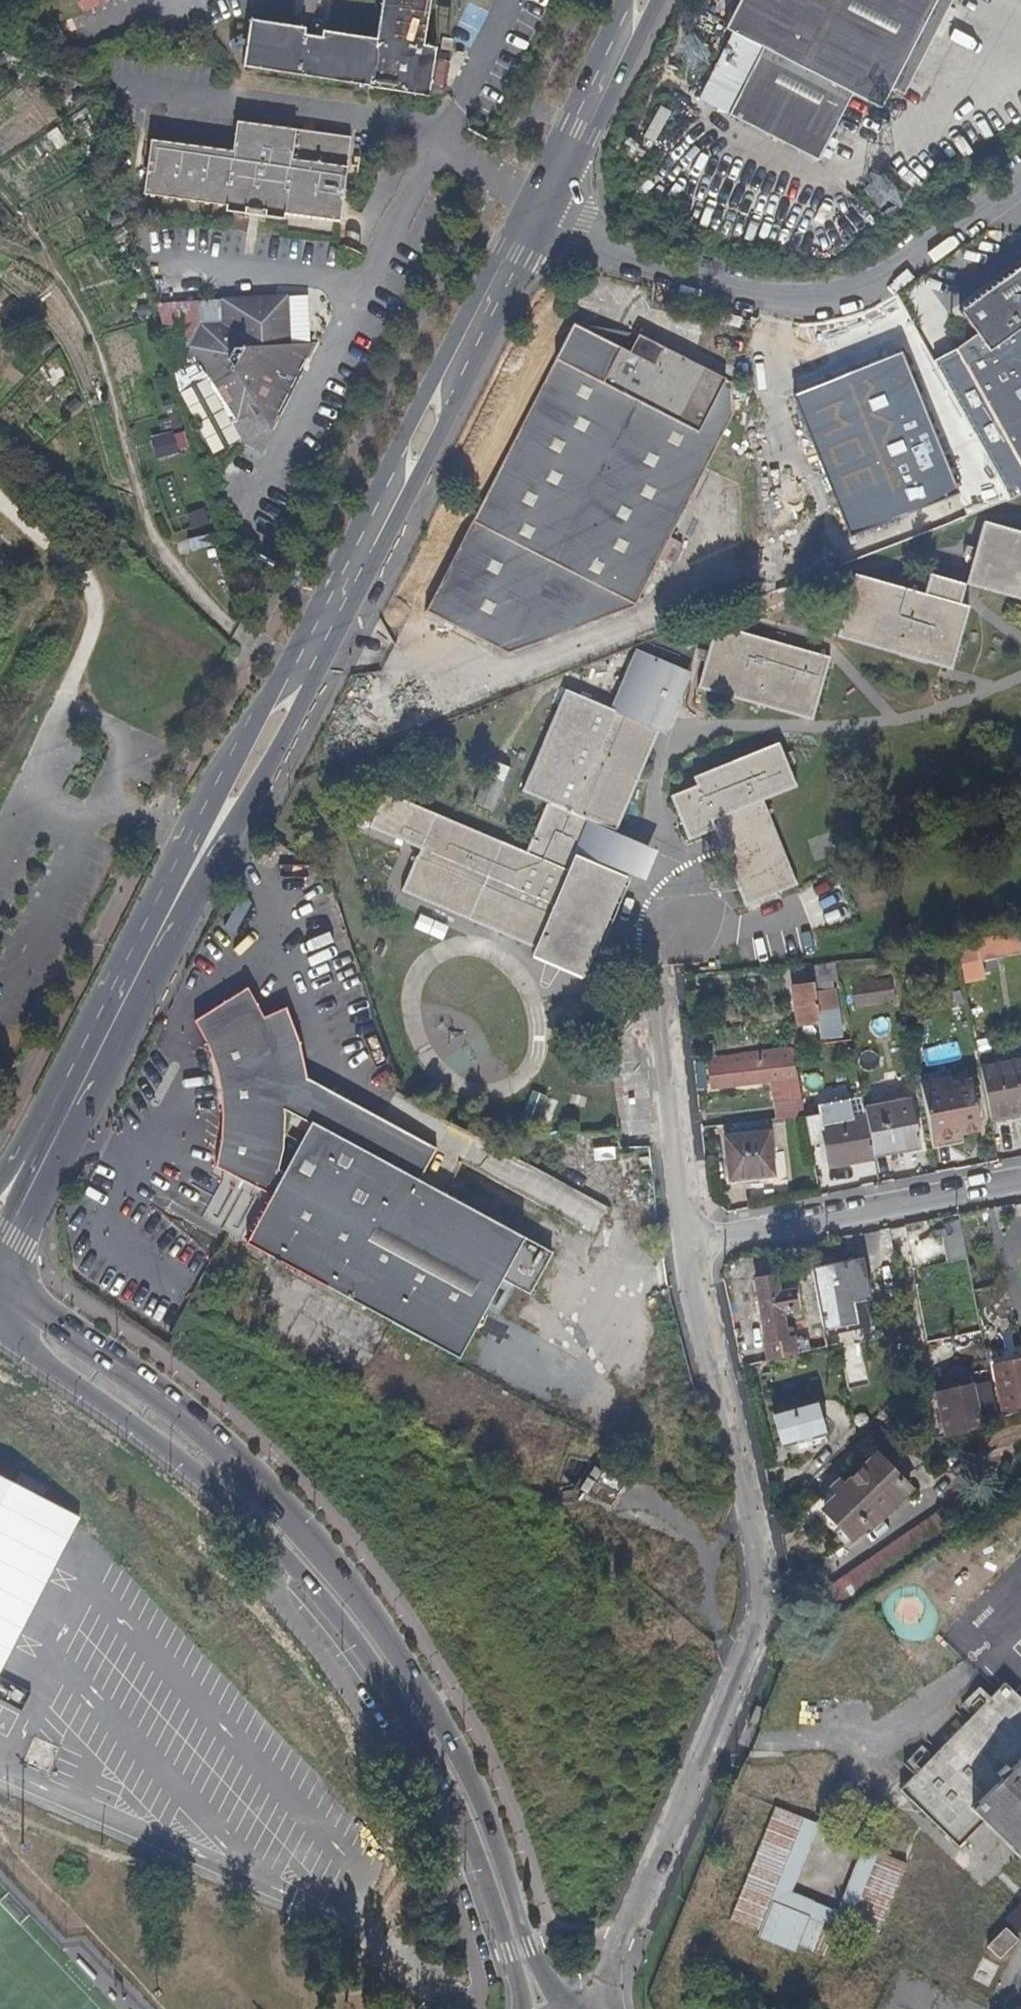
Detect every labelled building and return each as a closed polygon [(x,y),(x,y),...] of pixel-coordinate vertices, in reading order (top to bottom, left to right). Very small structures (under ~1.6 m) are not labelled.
[(433,44),(421,42),(427,0),(379,0),(378,4),(376,20),(374,34),(362,32),(346,30),(332,28),(320,26),(319,32),(301,30),(302,22),(283,19),(263,16),(247,14),(246,16),(243,35),(239,61),(270,67),(305,72),(339,78),(364,82),(364,83),(385,87),(425,93),(433,44)] [(934,0),(737,0),(724,26),(735,32),(761,45),(744,79),(727,110),(776,135),(815,156),(834,120),(850,90),(877,105),(887,89),(897,70),(923,20),(934,0)] [(947,0),(934,0),(923,20),(897,70),(887,89),(899,95),(947,0)] [(440,96),(448,46),(433,44),(425,93),(440,96)] [(340,193),(349,134),(318,130),(273,123),(234,118),(230,147),(185,140),(148,135),(145,153),(140,190),(173,194),(222,202),(221,207),(241,210),(242,204),(261,207),(261,213),(281,216),(281,210),(294,212),(336,218),(340,193)] [(1018,337),(1020,335),(1020,273),(1004,285),(977,304),(956,320),(971,344),(949,356),(954,364),(973,399),(994,439),(1014,476),(1020,473),(1020,341),(1018,337)] [(266,341),(285,296),(258,297),(221,298),(222,323),(200,325),(189,346),(207,375),(235,419),(243,398),(255,399),(276,348),(266,341)] [(735,334),(737,324),(724,319),(721,330),(735,334)] [(694,482),(711,450),(726,420),(726,388),(712,381),(684,366),(659,353),(650,371),(601,347),(568,330),(558,351),(535,397),(504,456),(479,502),(450,561),(420,618),(464,640),(499,658),(541,642),(587,625),(629,609),(643,580),(656,587),(666,567),(654,560),(663,543),(678,513),(694,482)] [(659,353),(635,340),(568,330),(601,347),(650,371),(659,353)] [(264,407),(288,350),(266,341),(276,348),(255,399),(243,398),(264,407)] [(926,444),(891,356),(840,377),(785,399),(817,477),(841,537),(946,494),(926,444)] [(187,450),(180,430),(150,441),(157,461),(187,450)] [(964,597),(1020,613),(1020,545),(980,534),(963,596),(926,585),(920,608),(959,617),(964,597)] [(250,588),(257,575),(249,570),(241,584),(250,588)] [(948,683),(966,620),(959,617),(920,608),(848,588),(831,650),(844,655),(948,683)] [(688,697),(745,715),(806,735),(827,672),(708,634),(688,697)] [(608,912),(621,879),(596,869),(568,858),(583,824),(610,835),(616,819),(628,789),(651,733),(627,723),(592,708),(558,695),(555,703),(543,732),(516,797),(540,806),(519,856),(491,845),(438,824),(378,799),(345,876),(398,876),(411,881),(427,888),(439,896),(462,913),(490,932),(515,951),(540,970),(548,975),(583,974),(592,948),(608,912)] [(797,887),(762,801),(795,788),(778,745),(690,781),(694,790),(668,801),(682,836),(710,825),(744,908),(797,887)] [(474,807),(492,813),(509,768),(491,762),(474,807)] [(961,951),(961,983),(980,982),(979,951),(961,951)] [(876,986),(872,971),(851,975),(853,991),(876,986)] [(841,990),(838,976),(815,980),(816,986),(817,993),(835,991),(841,990)] [(837,1010),(835,991),(817,993),(816,986),(795,989),(798,1011),(799,1020),(800,1026),(820,1024),(820,1018),(826,1017),(825,1012),(837,1010)] [(428,1208),(402,1195),(419,1161),(374,1138),(291,1093),(285,1053),(262,1062),(251,1029),(235,998),(180,1031),(191,1050),(199,1065),(203,1080),(206,1098),(209,1117),(209,1132),(208,1148),(201,1178),(254,1207),(234,1244),(291,1280),(312,1294),(328,1303),(445,1365),(485,1293),(513,1308),(535,1267),(428,1208)] [(285,1053),(273,1021),(251,1029),(262,1062),(285,1053)] [(797,1076),(792,1048),(780,1050),(784,1078),(797,1076)] [(784,1078),(780,1050),(710,1059),(713,1086),(784,1078)] [(984,1068),(993,1124),(1013,1119),(1011,1115),(1020,1113),(1020,1062),(984,1068)] [(982,1130),(973,1081),(923,1091),(933,1140),(963,1133),(982,1130)] [(526,1121),(548,1128),(557,1102),(534,1094),(526,1121)] [(922,1148),(913,1101),(865,1110),(867,1119),(875,1158),(922,1148)] [(875,1158),(867,1119),(823,1127),(830,1158),(832,1169),(875,1161),(875,1158)] [(830,1158),(823,1127),(807,1130),(814,1161),(830,1158)] [(774,1175),(769,1134),(726,1138),(731,1181),(774,1175)] [(428,1208),(445,1177),(419,1161),(402,1195),(428,1208)] [(599,1229),(609,1206),(536,1174),(526,1198),(599,1229)] [(961,1236),(944,1240),(949,1260),(966,1256),(961,1236)] [(872,1298),(863,1257),(814,1269),(828,1331),(861,1323),(856,1302),(872,1298)] [(800,1310),(796,1291),(782,1293),(778,1276),(756,1280),(772,1361),(800,1355),(797,1338),(787,1339),(785,1333),(789,1332),(785,1313),(800,1310)] [(445,1365),(328,1303),(326,1308),(369,1333),(376,1337),(443,1370),(445,1365)] [(986,1353),(990,1369),(996,1368),(1020,1362),(1020,1346),(986,1353)] [(996,1368),(1006,1411),(1020,1408),(1020,1362),(996,1368)] [(1002,1418),(990,1369),(970,1374),(972,1385),(936,1394),(946,1436),(969,1431),(967,1421),(980,1418),(983,1427),(1002,1420),(1002,1418)] [(830,1437),(820,1401),(777,1413),(787,1448),(830,1437)] [(948,1453),(944,1441),(930,1445),(935,1463),(948,1453)] [(881,1513),(908,1486),(878,1457),(846,1488),(839,1495),(824,1510),(853,1540),(868,1525),(871,1528),(884,1516),(881,1513)] [(81,1519),(43,1499),(21,1488),(0,1477),(0,1673),(81,1519)] [(43,1499),(48,1488),(27,1477),(21,1488),(43,1499)] [(839,1495),(846,1488),(840,1482),(833,1489),(839,1495)] [(882,1586),(953,1538),(938,1516),(812,1601),(827,1623),(882,1586)] [(1020,1786),(1020,1700),(1005,1684),(986,1704),(981,1700),(972,1708),(978,1713),(929,1763),(923,1759),(915,1767),(920,1773),(901,1794),(960,1850),(985,1823),(1020,1786)] [(55,1770),(31,1761),(29,1768),(51,1777),(55,1770)] [(985,1823),(1020,1857),(1020,1786),(985,1823)] [(773,1905),(807,1821),(774,1806),(725,1926),(795,1954),(809,1920),(773,1905)] [(1001,1962),(1020,1942),(1008,1929),(988,1950),(1001,1962)]
